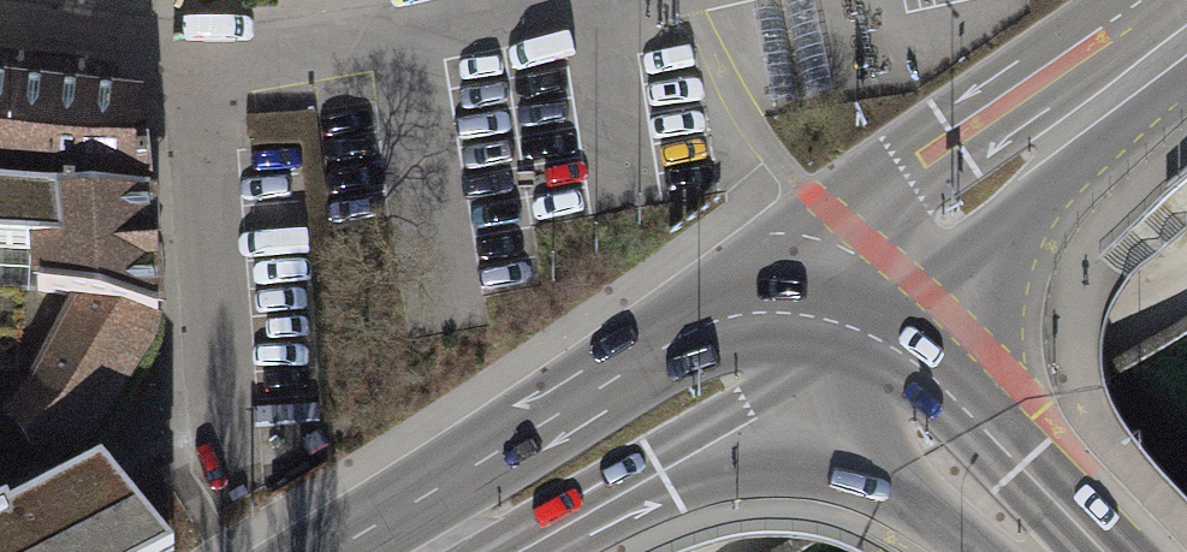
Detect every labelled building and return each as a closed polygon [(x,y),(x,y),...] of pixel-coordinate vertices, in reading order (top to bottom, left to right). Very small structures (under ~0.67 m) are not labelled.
[(0,92),(0,202),(1,209),(62,210),(161,208),(150,107),(0,92)] [(35,263),(66,264),(62,210),(1,209),(0,202),(0,263),(35,263)] [(161,208),(62,210),(66,264),(35,263),(36,303),(76,312),(168,330),(161,208)] [(168,330),(76,312),(31,398),(7,428),(45,485),(96,456),(160,355),(168,330)] [(45,485),(7,428),(0,428),(0,506),(45,485)] [(104,482),(14,531),(10,525),(0,530),(0,551),(161,551),(104,482)]
